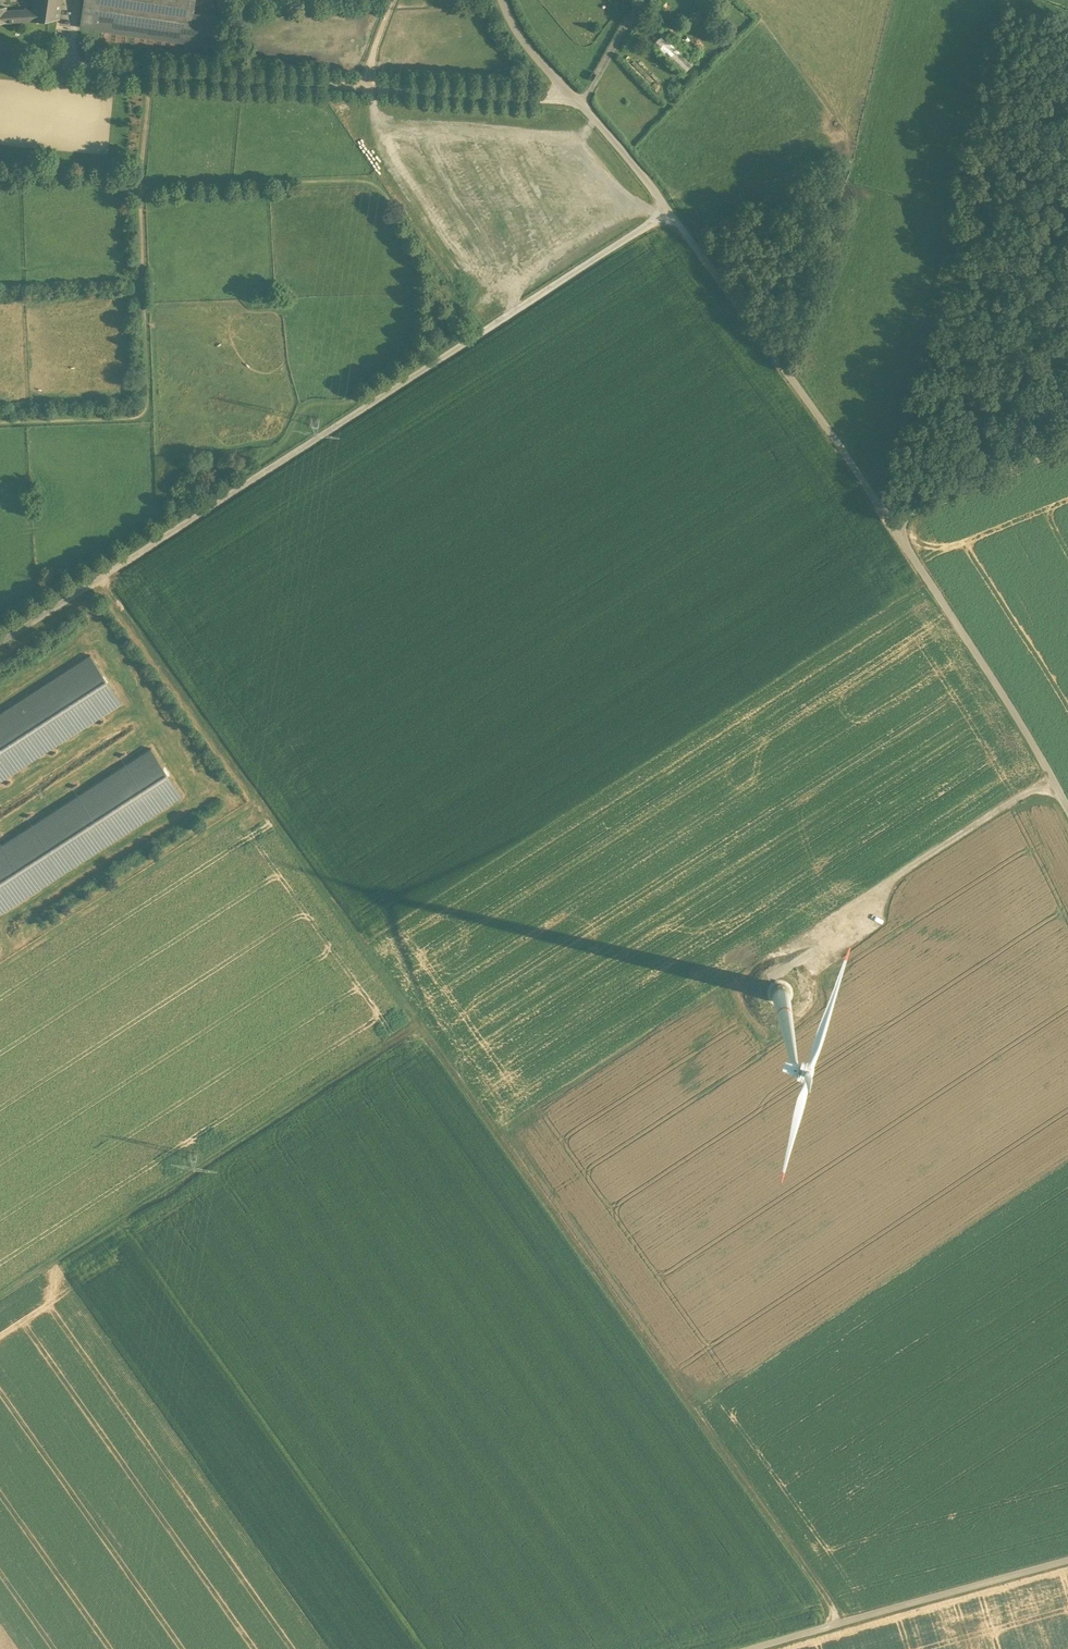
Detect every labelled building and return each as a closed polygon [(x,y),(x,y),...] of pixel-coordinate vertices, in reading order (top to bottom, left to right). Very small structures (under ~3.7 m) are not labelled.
[(58,23),(61,0),(31,0),(30,5),(0,5),(0,25),(58,23)] [(76,31),(210,54),(216,19),(193,15),(196,0),(82,0),(76,31)] [(663,33),(654,42),(687,70),(695,61),(663,33)] [(0,714),(0,780),(122,702),(91,655),(0,714)] [(0,847),(0,914),(182,796),(151,749),(0,847)] [(785,1002),(792,988),(777,980),(770,994),(785,1002)]
